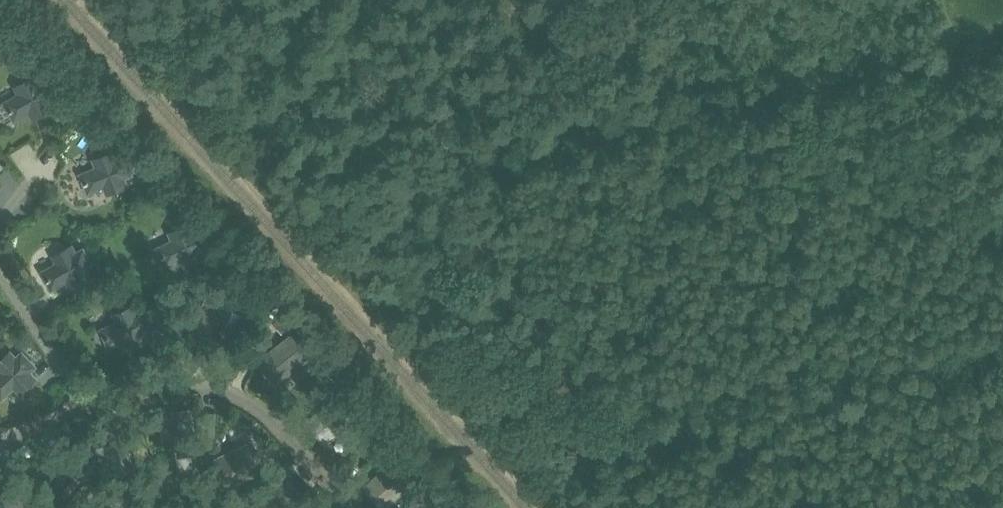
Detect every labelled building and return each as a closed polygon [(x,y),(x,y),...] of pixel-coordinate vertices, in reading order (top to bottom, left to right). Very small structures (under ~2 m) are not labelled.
[(56,95),(46,76),(38,80),(34,73),(13,85),(17,93),(3,101),(13,120),(29,112),(32,118),(54,107),(50,99),(56,95)] [(133,174),(125,153),(117,156),(114,149),(91,158),(94,166),(79,172),(87,193),(103,187),(106,194),(129,185),(126,177),(133,174)] [(210,245),(201,224),(193,228),(190,221),(167,231),(171,239),(156,246),(165,267),(180,260),(184,267),(207,256),(203,248),(210,245)] [(95,266),(84,245),(76,249),(73,243),(51,255),(55,263),(40,271),(50,290),(66,282),(69,289),(91,277),(88,270),(95,266)] [(218,342),(234,305),(207,293),(191,330),(218,342)] [(154,328),(145,308),(138,311),(135,303),(112,313),(115,321),(99,328),(108,348),(124,341),(127,348),(150,339),(146,331),(154,328)] [(294,333),(259,361),(276,383),(311,356),(294,333)] [(22,349),(16,355),(10,349),(0,359),(0,399),(1,400),(14,388),(19,395),(38,377),(31,371),(37,365),(22,349)] [(324,445),(355,419),(337,397),(306,422),(324,445)] [(192,407),(173,410),(178,456),(198,454),(192,407)] [(215,449),(215,436),(203,435),(202,449),(215,449)] [(226,488),(263,470),(250,443),(214,460),(226,488)] [(413,481),(395,459),(363,487),(381,507),(383,507),(413,481)] [(21,487),(0,496),(0,507),(30,507),(21,487)]
